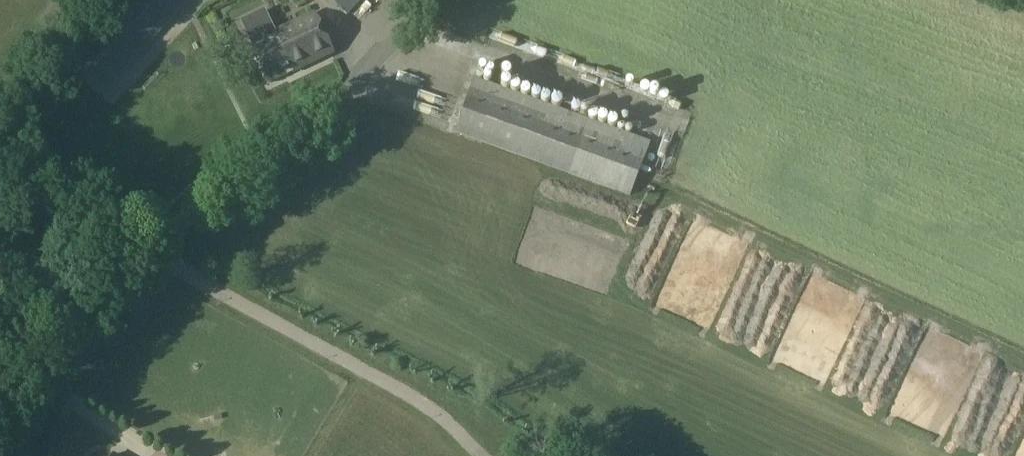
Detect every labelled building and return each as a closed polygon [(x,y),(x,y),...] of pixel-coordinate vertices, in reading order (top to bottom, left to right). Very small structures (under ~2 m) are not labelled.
[(346,15),(359,0),(330,0),(346,15)] [(314,14),(252,42),(271,84),(333,56),(314,14)] [(630,196),(648,147),(650,142),(473,77),(454,132),(630,196)] [(652,101),(657,91),(637,83),(633,92),(652,101)] [(660,124),(679,124),(679,114),(660,113),(660,124)]
